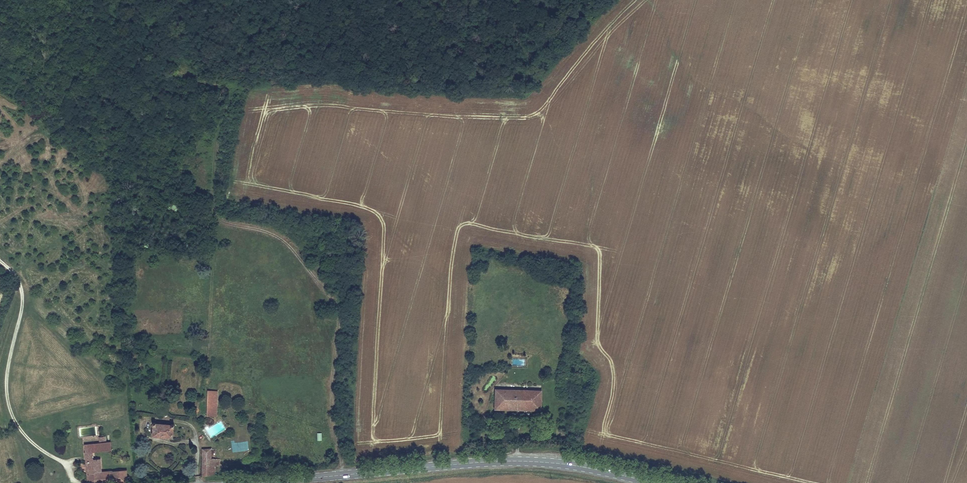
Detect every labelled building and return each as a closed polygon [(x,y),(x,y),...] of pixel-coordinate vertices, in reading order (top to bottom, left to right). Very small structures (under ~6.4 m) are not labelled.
[(533,404),(533,390),(499,389),(494,389),(494,409),(506,410),(506,403),(533,404)] [(541,410),(542,390),(533,390),(533,404),(506,403),(506,410),(536,410),(541,410)] [(217,408),(217,392),(208,392),(207,408),(217,408)] [(172,439),(173,429),(176,429),(177,427),(174,426),(174,425),(170,425),(169,426),(158,425),(157,424),(154,423),(153,425),(151,425),(151,428),(153,428),(153,438),(172,439)] [(112,444),(108,444),(104,444),(104,438),(100,438),(101,445),(86,446),(87,482),(127,482),(127,473),(100,475),(100,461),(95,462),(95,454),(112,452),(112,444)] [(216,476),(216,467),(220,466),(220,460),(212,460),(211,450),(203,450),(203,477),(216,476)]
